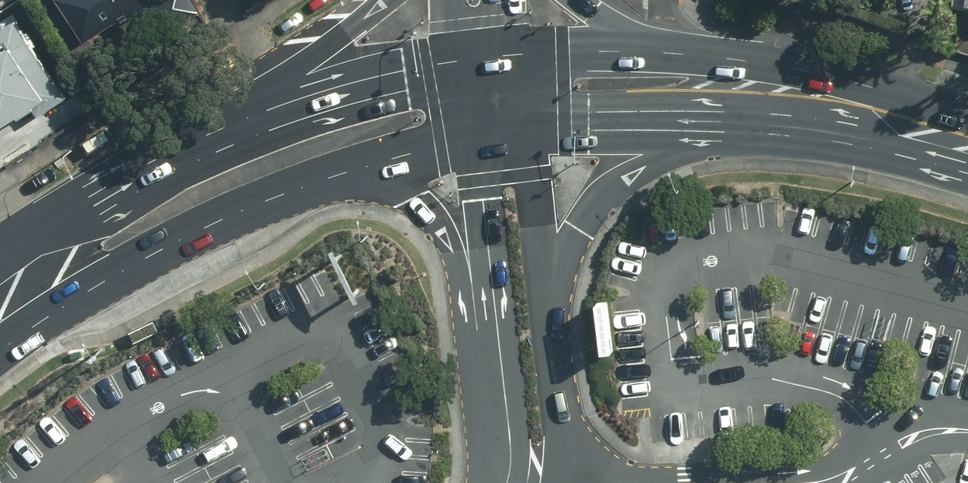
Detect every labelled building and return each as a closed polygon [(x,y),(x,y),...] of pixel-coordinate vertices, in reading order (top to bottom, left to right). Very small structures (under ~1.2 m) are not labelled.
[(152,2),(151,0),(61,0),(58,2),(82,43),(152,2)] [(956,9),(967,10),(967,0),(957,0),(956,9)] [(15,20),(0,30),(0,132),(31,112),(38,123),(69,102),(15,20)]
